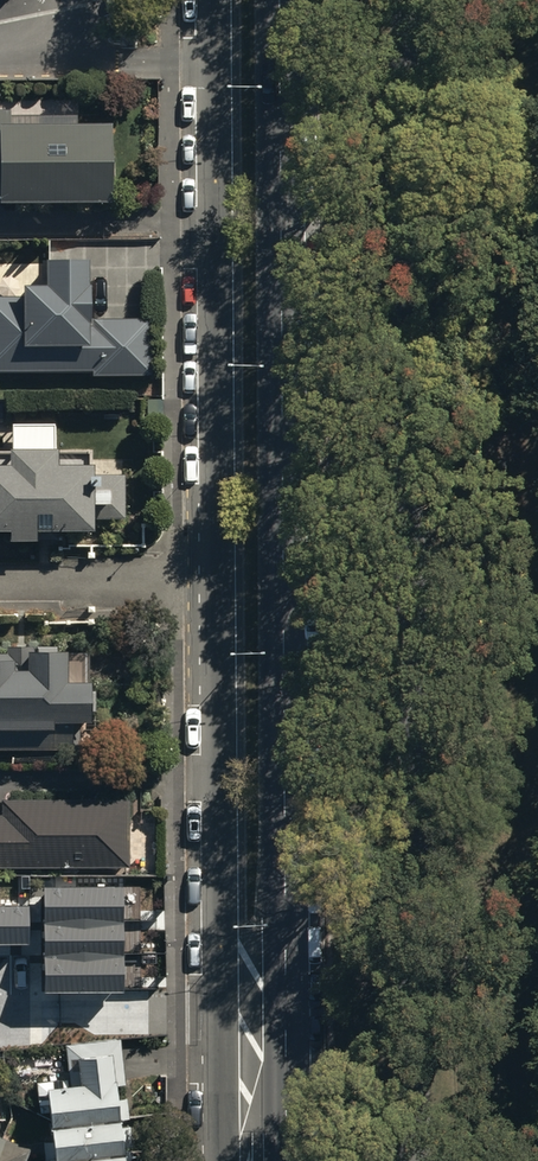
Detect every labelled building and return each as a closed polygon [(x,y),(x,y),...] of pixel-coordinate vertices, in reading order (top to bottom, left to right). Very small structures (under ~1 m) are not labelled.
[(0,111),(0,171),(1,171),(1,203),(113,202),(113,124),(11,125),(11,111),(0,111)] [(93,370),(93,376),(152,375),(152,318),(93,319),(93,326),(89,326),(89,322),(92,322),(91,259),(47,260),(47,285),(24,285),(24,296),(0,297),(0,371),(93,370)] [(10,531),(10,540),(59,540),(59,530),(94,530),(94,519),(126,519),(126,474),(94,474),(94,464),(59,464),(59,448),(55,448),(55,423),(13,423),(13,448),(11,448),(11,464),(0,464),(0,531),(10,531)] [(81,748),(81,721),(92,721),(91,681),(69,681),(69,651),(58,651),(58,646),(7,646),(7,654),(0,654),(0,749),(81,748)] [(131,865),(130,798),(2,800),(2,814),(0,814),(0,867),(131,865)] [(125,888),(45,888),(45,991),(125,991),(125,888)] [(29,945),(29,907),(0,907),(0,945),(29,945)] [(40,1087),(46,1160),(122,1160),(120,1122),(111,1122),(108,1082),(40,1087)] [(21,1143),(0,1136),(0,1160),(14,1160),(21,1143)]
